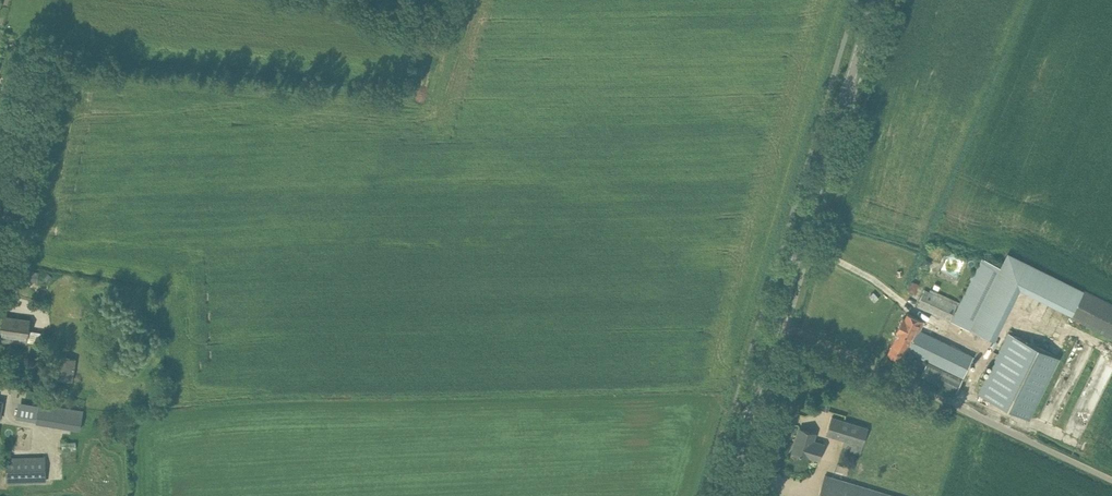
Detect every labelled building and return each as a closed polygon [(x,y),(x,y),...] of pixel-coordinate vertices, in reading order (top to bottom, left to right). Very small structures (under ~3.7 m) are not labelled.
[(9,131),(4,129),(1,138),(7,140),(9,131)] [(927,268),(931,262),(925,258),(921,264),(927,268)] [(917,305),(971,329),(1001,266),(982,259),(960,315),(954,312),(958,304),(943,298),(944,295),(930,289),(929,291),(924,289),(917,305)] [(26,269),(25,278),(38,280),(39,272),(26,269)] [(913,281),(909,290),(915,292),(919,283),(913,281)] [(1084,289),(1083,290),(1074,308),(1070,317),(1111,337),(1111,303),(1084,289)] [(897,331),(899,332),(899,331),(908,336),(905,341),(909,343),(911,339),(920,344),(915,354),(963,378),(974,357),(920,330),(924,321),(908,313),(905,319),(903,318),(897,331)] [(17,343),(18,341),(27,343),(30,320),(4,317),(0,341),(17,343)] [(920,344),(911,339),(909,343),(905,341),(908,336),(899,331),(899,332),(888,353),(901,360),(906,350),(915,354),(920,344)] [(1060,357),(1008,332),(998,354),(993,352),(988,363),(992,365),(978,393),(1029,418),(1060,357)] [(75,359),(58,357),(54,378),(72,381),(75,359)] [(935,379),(938,373),(927,368),(924,374),(935,379)] [(935,382),(956,392),(963,378),(942,368),(935,382)] [(20,396),(13,395),(10,409),(18,411),(20,402),(20,396)] [(826,397),(822,409),(828,411),(832,399),(826,397)] [(21,403),(19,419),(37,421),(39,406),(21,403)] [(868,428),(832,417),(827,434),(863,445),(868,428)] [(816,433),(800,428),(793,451),(808,456),(819,459),(824,444),(813,441),(816,433)] [(45,456),(7,457),(7,482),(46,481),(45,456)] [(823,474),(817,495),(897,495),(823,474)]
